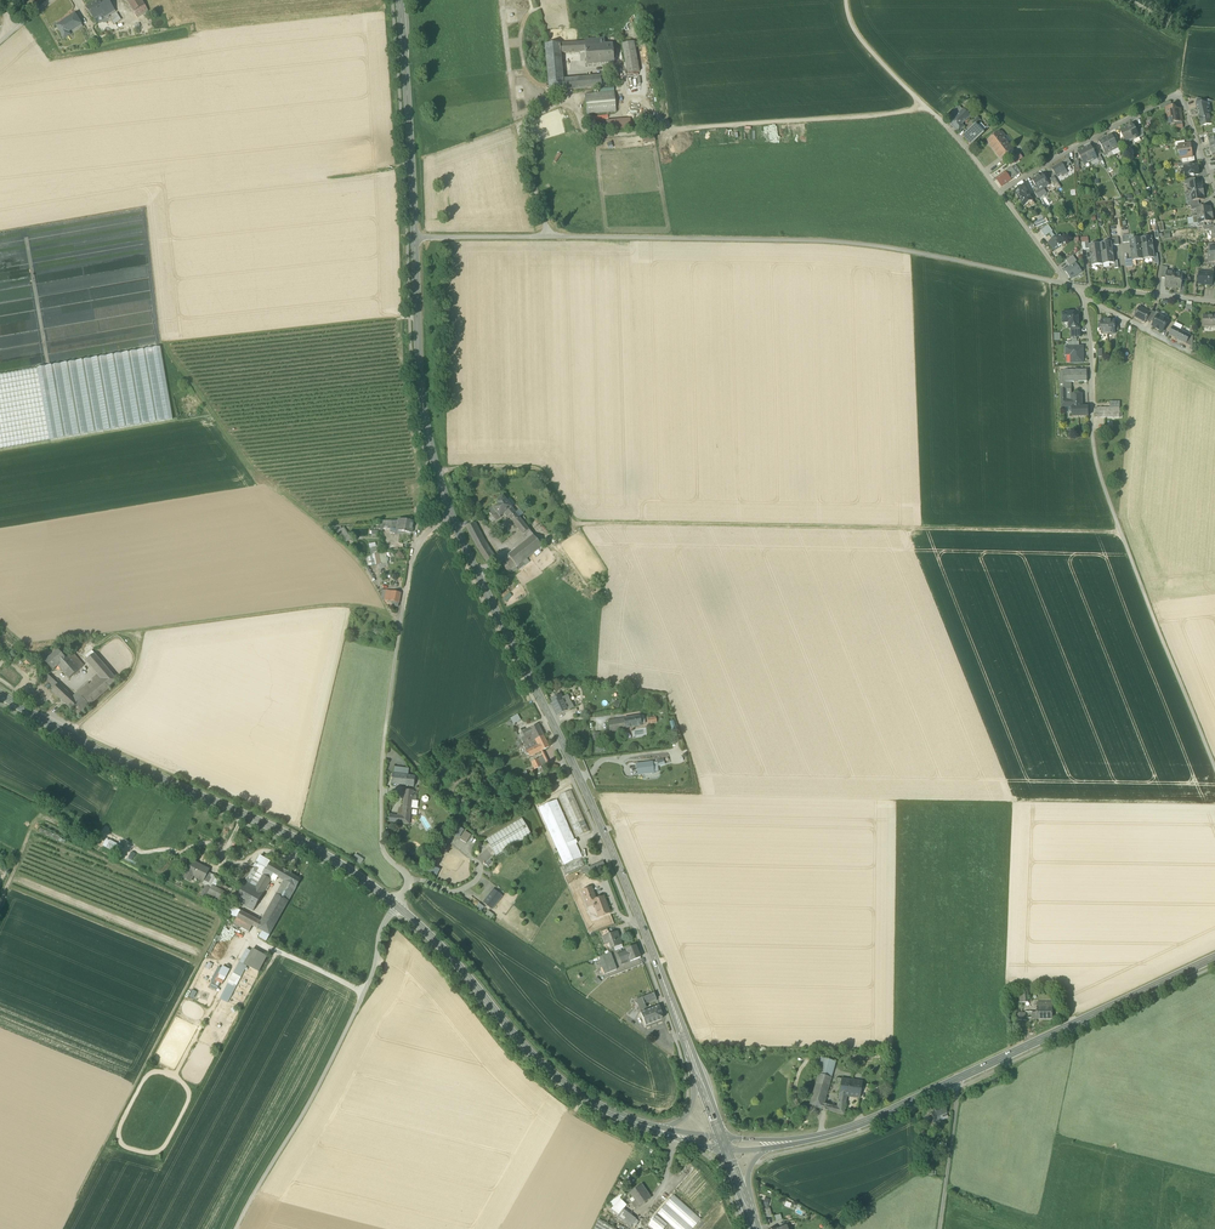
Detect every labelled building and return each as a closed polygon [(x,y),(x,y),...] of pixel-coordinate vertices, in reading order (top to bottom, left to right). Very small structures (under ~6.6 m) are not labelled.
[(95,20),(103,15),(105,18),(115,12),(107,0),(97,0),(86,7),(95,20)] [(134,12),(145,6),(141,0),(126,0),(134,12)] [(148,11),(145,6),(134,12),(137,18),(148,11)] [(110,17),(114,24),(120,20),(116,13),(110,17)] [(56,27),(64,39),(69,36),(67,32),(81,23),(75,14),(62,22),(63,24),(60,26),(59,24),(56,27)] [(97,23),(105,18),(103,15),(95,20),(97,23)] [(589,66),(603,64),(601,38),(586,40),(586,41),(587,51),(589,66)] [(606,38),(601,38),(603,64),(616,63),(615,51),(617,50),(617,43),(607,44),(606,38)] [(586,41),(571,43),(572,53),(587,51),(586,41)] [(624,43),(629,74),(641,72),(636,41),(624,43)] [(571,43),(562,44),(563,54),(572,53),(571,43)] [(552,93),(569,91),(568,80),(565,80),(563,54),(562,44),(547,45),(552,93)] [(602,76),(584,78),(586,89),(603,88),(602,76)] [(576,90),(586,89),(584,78),(574,79),(576,90)] [(585,95),(587,115),(616,112),(615,92),(600,94),(585,95)] [(1199,116),(1202,127),(1212,125),(1210,117),(1212,117),(1209,107),(1208,107),(1207,105),(1207,104),(1197,103),(1196,106),(1197,110),(1200,109),(1202,109),(1203,115),(1201,116),(1199,116)] [(951,114),(955,118),(955,117),(962,110),(958,106),(951,114)] [(1174,120),(1175,123),(1182,122),(1181,113),(1174,107),(1172,108),(1166,108),(1166,109),(1168,118),(1171,117),(1174,120)] [(962,110),(955,117),(962,125),(970,117),(963,110),(962,110)] [(965,127),(962,125),(955,117),(955,118),(949,123),(959,133),(965,127)] [(631,119),(606,121),(607,131),(631,129),(631,119)] [(977,127),(976,128),(982,133),(987,128),(986,128),(985,128),(981,124),(977,127)] [(1133,124),(1127,128),(1133,141),(1139,137),(1140,137),(1137,132),(1133,124)] [(963,138),(970,145),(982,134),(982,133),(976,128),(975,126),(963,138)] [(1127,144),(1133,141),(1127,128),(1120,131),(1124,138),(1127,144)] [(1008,144),(1004,138),(1000,133),(999,132),(987,141),(1002,161),(1014,152),(1008,144)] [(655,135),(645,136),(646,143),(656,142),(655,135)] [(1112,135),(1105,138),(1112,151),(1118,148),(1119,148),(1112,135)] [(1107,154),(1112,151),(1105,138),(1099,142),(1106,155),(1107,154)] [(1179,146),(1181,159),(1187,158),(1193,157),(1191,144),(1185,145),(1179,146)] [(379,146),(363,148),(364,154),(380,152),(379,146)] [(1091,146),(1084,149),(1091,162),(1097,159),(1098,159),(1095,153),(1091,146)] [(1085,165),(1091,162),(1084,149),(1078,152),(1085,165)] [(1100,163),(1103,162),(1098,152),(1095,153),(1098,159),(1097,159),(1100,163)] [(1019,161),(1016,156),(1011,160),(1014,165),(1019,161)] [(1069,159),(1062,163),(1065,168),(1072,164),(1069,159)] [(1068,173),(1065,168),(1062,163),(1052,169),(1057,177),(1061,174),(1062,177),(1068,173)] [(1185,174),(1185,177),(1199,175),(1198,172),(1199,171),(1199,168),(1198,168),(1197,165),(1190,166),(1184,167),(1184,170),(1183,170),(1184,174),(1185,174)] [(1015,166),(1012,168),(1017,175),(1021,173),(1015,166)] [(1006,173),(1011,180),(1017,175),(1012,168),(1006,173)] [(996,180),(1002,187),(1011,180),(1006,173),(996,180)] [(1041,186),(1043,189),(1049,185),(1047,183),(1048,183),(1043,174),(1039,177),(1036,178),(1032,181),(1037,189),(1041,186)] [(1051,179),(1058,190),(1061,188),(1054,176),(1051,179)] [(1025,185),(1027,187),(1030,185),(1026,179),(1018,185),(1020,188),(1025,185)] [(1188,185),(1189,194),(1204,191),(1203,187),(1202,187),(1202,183),(1196,184),(1188,185)] [(1028,204),(1030,208),(1035,205),(1033,201),(1028,192),(1025,185),(1019,189),(1018,188),(1015,191),(1025,207),(1028,204)] [(1041,186),(1037,189),(1039,191),(1038,191),(1042,197),(1046,194),(1043,189),(1041,186)] [(1204,196),(1204,191),(1189,194),(1190,202),(1199,201),(1204,200),(1204,196)] [(1197,210),(1198,217),(1213,215),(1212,213),(1212,210),(1211,210),(1211,208),(1211,207),(1206,208),(1202,209),(1197,210)] [(1213,216),(1213,215),(1198,217),(1193,218),(1194,225),(1197,224),(1199,224),(1204,223),(1213,222),(1212,219),(1213,219),(1213,218),(1213,216)] [(1035,224),(1037,228),(1048,222),(1047,218),(1044,220),(1038,222),(1035,224)] [(1041,231),(1045,237),(1046,237),(1049,234),(1052,233),(1053,232),(1048,226),(1041,231)] [(1056,237),(1056,238),(1053,239),(1053,240),(1049,243),(1055,250),(1059,247),(1059,248),(1066,243),(1063,240),(1067,238),(1064,234),(1060,237),(1057,240),(1056,237)] [(1152,238),(1141,239),(1142,250),(1153,248),(1152,238)] [(1131,251),(1142,250),(1141,239),(1135,240),(1130,240),(1130,241),(1130,243),(1131,251)] [(1112,243),(1100,244),(1102,255),(1113,253),(1112,246),(1112,243)] [(1091,256),(1102,255),(1100,244),(1089,246),(1090,249),(1091,256)] [(1153,248),(1142,250),(1144,260),(1155,259),(1153,248)] [(1133,261),(1144,260),(1142,250),(1131,251),(1132,260),(1133,261)] [(1113,253),(1102,255),(1103,265),(1114,263),(1114,262),(1113,253)] [(1092,266),(1103,265),(1102,255),(1091,256),(1092,266)] [(1066,261),(1071,268),(1076,264),(1078,263),(1073,256),(1066,261)] [(1071,268),(1066,272),(1071,279),(1076,275),(1077,276),(1081,273),(1080,273),(1081,272),(1076,264),(1071,268)] [(1170,287),(1173,287),(1175,274),(1175,273),(1167,272),(1166,279),(1165,287),(1169,288),(1170,287)] [(1212,286),(1213,286),(1213,285),(1214,275),(1214,274),(1199,273),(1198,285),(1205,286),(1205,285),(1207,285),(1212,286)] [(1182,275),(1175,274),(1173,287),(1177,287),(1178,289),(1181,289),(1182,280),(1183,275),(1182,275)] [(1145,323),(1147,321),(1151,313),(1150,313),(1139,307),(1138,310),(1136,310),(1135,312),(1136,314),(1134,317),(1145,323)] [(1150,323),(1151,322),(1156,314),(1151,311),(1150,313),(1151,313),(1147,321),(1150,323)] [(1069,322),(1070,328),(1072,328),(1079,328),(1079,327),(1079,312),(1063,313),(1063,323),(1069,322)] [(1156,312),(1156,314),(1151,322),(1154,324),(1155,321),(1156,322),(1158,316),(1159,316),(1160,314),(1156,312)] [(1160,330),(1163,332),(1169,321),(1166,320),(1159,316),(1158,316),(1156,322),(1155,321),(1154,324),(1153,327),(1156,328),(1156,329),(1159,331),(1160,330)] [(1214,327),(1214,317),(1204,317),(1204,327),(1214,327)] [(1075,338),(1076,338),(1081,338),(1080,327),(1079,327),(1079,328),(1072,328),(1072,338),(1075,338)] [(1169,335),(1186,344),(1190,335),(1181,331),(1174,327),(1169,335)] [(1079,347),(1068,347),(1066,347),(1066,355),(1071,355),(1071,363),(1083,363),(1083,355),(1082,355),(1082,353),(1083,353),(1083,347),(1079,347)] [(160,348),(37,368),(50,440),(172,419),(160,348)] [(50,440),(37,368),(0,375),(0,449),(50,440)] [(1063,372),(1064,383),(1071,382),(1087,382),(1087,371),(1081,371),(1064,371),(1063,371),(1063,372)] [(1072,407),(1072,417),(1088,416),(1089,416),(1088,408),(1083,408),(1082,394),(1072,394),(1072,389),(1061,390),(1061,408),(1066,407),(1072,407)] [(1120,418),(1120,408),(1111,408),(1095,409),(1096,418),(1120,418)] [(501,517),(505,513),(512,508),(503,497),(496,502),(495,503),(497,505),(492,508),(493,508),(496,513),(500,517),(501,517)] [(513,510),(512,508),(505,513),(513,522),(519,518),(513,510)] [(519,518),(526,526),(529,524),(530,523),(529,522),(523,515),(519,518)] [(513,522),(523,535),(529,530),(526,526),(519,518),(513,522)] [(399,532),(409,534),(411,523),(401,521),(399,532)] [(487,563),(494,559),(489,551),(488,550),(487,548),(485,545),(474,524),(467,528),(478,550),(487,563)] [(343,525),(337,528),(342,539),(348,536),(343,525)] [(534,536),(529,530),(523,535),(528,541),(534,536)] [(513,561),(517,567),(542,547),(534,536),(528,541),(508,556),(513,561)] [(369,544),(371,552),(378,550),(375,542),(369,544)] [(501,562),(505,567),(513,561),(508,556),(501,562)] [(369,559),(371,566),(381,565),(380,557),(369,559)] [(517,567),(513,561),(505,567),(509,573),(517,567)] [(369,570),(375,580),(379,578),(374,568),(369,570)] [(385,601),(391,602),(391,603),(393,607),(398,608),(399,603),(401,594),(387,591),(385,601)] [(45,662),(53,671),(58,666),(66,660),(65,659),(58,651),(45,662)] [(92,651),(86,657),(88,659),(94,654),(92,651)] [(73,653),(65,659),(66,660),(58,666),(69,679),(84,666),(73,653)] [(118,682),(94,654),(88,659),(86,661),(99,676),(102,680),(110,689),(118,682)] [(43,679),(54,689),(58,685),(48,675),(43,679)] [(93,681),(94,682),(96,685),(102,680),(99,676),(93,681)] [(96,685),(94,682),(90,686),(92,688),(84,695),(92,704),(110,689),(102,680),(96,685)] [(67,693),(58,685),(54,689),(52,691),(61,700),(67,693)] [(81,691),(82,692),(84,695),(92,688),(90,686),(89,685),(81,691)] [(79,692),(72,698),(77,702),(84,695),(82,692),(80,693),(79,692)] [(77,702),(72,698),(71,697),(67,693),(61,700),(65,703),(78,716),(92,704),(84,695),(77,702)] [(562,698),(560,695),(551,699),(553,703),(552,704),(557,716),(568,710),(562,698)] [(562,698),(568,710),(573,708),(567,696),(562,698)] [(518,715),(507,721),(509,726),(521,720),(518,715)] [(614,721),(616,730),(641,725),(639,716),(623,719),(623,720),(614,721)] [(607,723),(609,732),(616,730),(614,721),(607,723)] [(520,738),(524,746),(544,736),(538,725),(522,733),(523,737),(520,738)] [(549,748),(544,736),(524,746),(525,747),(530,757),(549,748)] [(541,765),(542,766),(549,763),(545,756),(544,755),(543,756),(544,757),(538,760),(541,765)] [(532,763),(535,770),(536,770),(535,769),(541,765),(538,760),(532,763)] [(653,763),(636,765),(638,775),(654,773),(659,772),(658,767),(658,762),(653,763)] [(394,774),(408,776),(409,769),(395,767),(394,774)] [(392,784),(414,787),(415,777),(408,776),(394,774),(393,774),(392,784)] [(405,790),(403,808),(411,809),(411,808),(415,809),(418,807),(418,804),(416,802),(412,801),(413,791),(405,790)] [(559,796),(577,837),(581,835),(584,834),(589,831),(571,791),(559,796)] [(562,863),(564,866),(580,859),(582,858),(579,851),(580,851),(577,844),(575,840),(575,839),(557,800),(538,808),(562,863)] [(411,809),(403,808),(402,816),(398,816),(397,823),(409,825),(411,809)] [(486,839),(496,857),(532,836),(521,818),(486,839)] [(464,830),(457,826),(452,834),(459,839),(464,830)] [(465,832),(460,840),(466,843),(471,835),(465,832)] [(106,839),(103,846),(119,855),(123,847),(110,840),(109,841),(106,839)] [(364,860),(355,854),(352,859),(361,865),(364,860)] [(259,865),(266,869),(270,862),(263,858),(260,864),(259,865)] [(562,868),(565,875),(584,867),(581,859),(562,868)] [(192,861),(187,871),(194,874),(193,876),(194,876),(204,881),(208,872),(209,870),(199,864),(192,861)] [(252,870),(245,882),(246,882),(256,888),(263,875),(266,870),(266,869),(259,865),(260,864),(257,862),(252,870)] [(278,877),(279,878),(284,870),(270,862),(266,869),(266,870),(278,877)] [(589,868),(591,873),(605,867),(603,862),(589,868)] [(440,870),(431,865),(428,871),(437,876),(440,870)] [(242,880),(245,882),(252,870),(249,868),(242,880)] [(275,882),(278,877),(266,870),(263,875),(271,880),(275,882)] [(279,878),(283,880),(288,872),(284,870),(279,878)] [(191,882),(194,876),(193,876),(194,874),(187,871),(186,874),(184,878),(191,882)] [(204,881),(209,883),(213,875),(208,872),(204,881)] [(301,880),(288,872),(283,880),(284,881),(261,922),(257,928),(262,931),(270,935),(301,880)] [(220,878),(213,875),(209,883),(207,887),(211,889),(212,886),(215,887),(220,878)] [(235,901),(253,911),(271,880),(263,875),(256,888),(246,882),(235,901)] [(201,896),(206,898),(211,889),(207,887),(209,883),(204,881),(202,884),(206,886),(204,891),(201,896)] [(215,903),(217,899),(223,902),(227,894),(215,887),(212,886),(211,889),(206,898),(215,903)] [(582,891),(585,900),(595,896),(591,888),(582,891)] [(483,903),(487,906),(497,893),(494,890),(483,903)] [(502,896),(497,893),(487,906),(492,909),(502,896)] [(596,910),(599,918),(610,913),(607,906),(606,903),(604,897),(596,900),(595,896),(585,900),(586,904),(593,901),(594,901),(595,905),(594,905),(595,907),(594,907),(596,911),(596,910)] [(227,904),(223,902),(217,899),(215,903),(225,908),(227,904)] [(484,908),(479,903),(475,908),(480,912),(484,908)] [(256,920),(227,904),(225,908),(224,911),(228,913),(235,917),(237,918),(252,926),(256,920)] [(485,915),(490,919),(493,915),(488,911),(485,915)] [(249,932),(252,926),(237,918),(234,923),(241,928),(249,932)] [(261,922),(256,920),(252,926),(257,928),(261,922)] [(266,941),(270,935),(262,931),(259,937),(266,941)] [(610,944),(612,949),(614,948),(622,945),(617,932),(608,935),(602,938),(605,945),(610,944)] [(626,950),(626,951),(630,961),(630,962),(640,958),(636,946),(626,950)] [(240,962),(240,963),(243,964),(250,951),(246,949),(240,962)] [(247,966),(259,971),(266,958),(252,950),(244,964),(247,966)] [(622,964),(630,961),(626,951),(618,954),(622,964)] [(610,953),(603,956),(609,973),(616,970),(610,953)] [(605,975),(609,973),(603,956),(599,958),(605,974),(605,975)] [(247,966),(243,964),(240,963),(221,1000),(228,1003),(232,996),(247,966)] [(212,983),(214,984),(215,981),(221,969),(222,969),(218,967),(210,982),(212,983)] [(220,983),(222,984),(228,973),(221,969),(215,981),(220,983)] [(1012,996),(1012,1004),(1027,1003),(1026,992),(1019,993),(1019,995),(1012,996)] [(636,1000),(640,1011),(645,1009),(643,1005),(645,1004),(657,999),(654,993),(636,1000)] [(641,1013),(646,1026),(661,1020),(663,1016),(659,1006),(641,1013)] [(1033,1019),(1053,1019),(1053,1007),(1047,1007),(1044,1007),(1037,1007),(1037,1011),(1033,1011),(1033,1019)] [(823,1058),(818,1075),(809,1106),(822,1110),(824,1104),(831,1078),(836,1062),(823,1058)] [(847,1096),(848,1096),(849,1090),(850,1090),(852,1081),(842,1079),(837,1108),(836,1113),(844,1115),(847,1096)] [(862,1082),(852,1081),(850,1090),(849,1090),(848,1096),(859,1098),(860,1098),(862,1082)] [(934,1108),(935,1112),(937,1117),(939,1116),(946,1114),(947,1113),(944,1105),(934,1108)] [(630,1193),(633,1198),(635,1201),(632,1202),(631,1203),(635,1209),(651,1198),(642,1184),(630,1193)] [(610,1203),(614,1207),(621,1200),(626,1195),(622,1191),(610,1203)] [(674,1195),(666,1204),(693,1228),(701,1220),(674,1195)] [(612,1209),(619,1215),(623,1209),(627,1205),(621,1200),(614,1207),(612,1209)] [(657,1214),(675,1228),(693,1228),(666,1204),(657,1214)] [(619,1215),(629,1222),(632,1225),(633,1224),(636,1219),(623,1209),(619,1215)] [(763,1211),(765,1218),(772,1216),(770,1209),(763,1211)] [(617,1217),(627,1225),(629,1222),(619,1215),(617,1217)] [(648,1225),(653,1228),(664,1228),(667,1225),(656,1216),(648,1225)] [(599,1219),(594,1228),(617,1228),(599,1219)]
